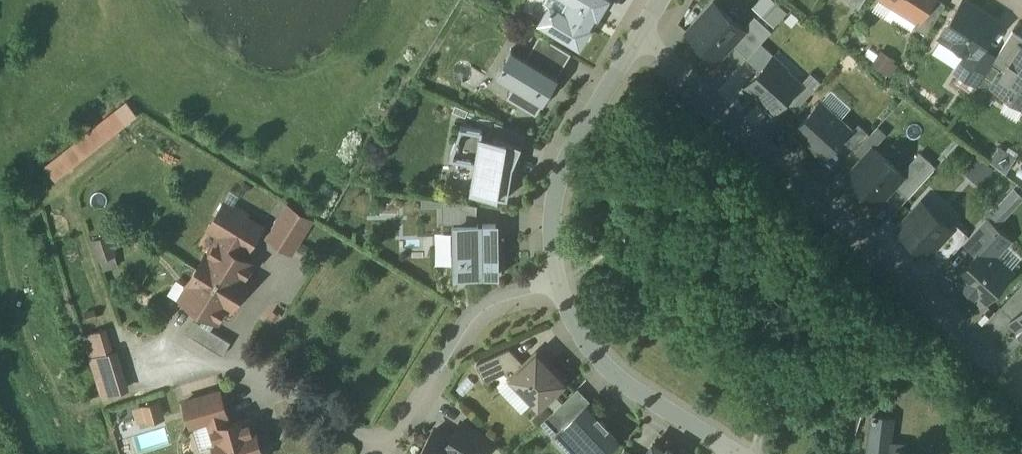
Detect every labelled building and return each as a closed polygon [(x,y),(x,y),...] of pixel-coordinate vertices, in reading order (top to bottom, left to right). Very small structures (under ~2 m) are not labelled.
[(577,56),(610,0),(541,0),(526,26),(577,56)] [(847,1),(858,8),(864,0),(848,0),(847,1)] [(894,4),(895,8),(902,12),(906,11),(918,19),(919,20),(932,0),(888,0),(894,4)] [(918,19),(914,26),(926,34),(946,4),(940,0),(932,0),(919,20),(918,19)] [(941,35),(969,53),(975,57),(982,47),(998,22),(964,0),(963,0),(941,35)] [(715,2),(687,32),(717,59),(732,43),(744,29),(743,28),(715,2)] [(755,15),(743,28),(744,29),(732,43),(747,57),(771,31),(755,15)] [(1006,69),(1020,46),(1021,47),(1021,37),(1013,31),(996,56),(994,61),(1006,69)] [(527,55),(545,66),(555,49),(537,38),(527,55)] [(995,86),(1021,103),(1021,47),(1020,46),(1006,69),(995,86)] [(996,56),(982,47),(975,57),(969,53),(957,72),(978,85),(994,61),(996,56)] [(554,80),(508,53),(493,78),(539,105),(554,80)] [(889,75),(897,62),(885,55),(878,68),(889,75)] [(748,85),(775,111),(802,81),(775,56),(748,85)] [(52,177),(136,114),(125,99),(41,163),(52,177)] [(798,131),(825,156),(853,126),(825,101),(798,131)] [(875,125),(868,134),(856,124),(842,140),(857,153),(839,174),(842,177),(882,131),(875,125)] [(521,143),(475,136),(463,197),(513,201),(521,143)] [(874,148),(847,178),(876,204),(895,183),(903,174),(902,173),(874,148)] [(919,155),(902,173),(903,174),(895,183),(909,196),(934,169),(919,155)] [(977,155),(963,171),(978,185),(992,169),(977,155)] [(922,201),(897,229),(927,256),(932,250),(952,228),(951,228),(922,201)] [(224,236),(246,250),(261,225),(246,216),(248,213),(236,205),(234,208),(225,203),(210,227),(224,236)] [(311,220),(288,206),(269,236),(292,250),(311,220)] [(964,241),(978,254),(984,248),(991,255),(997,249),(999,251),(1009,239),(986,218),(969,236),(964,241)] [(955,223),(951,228),(952,228),(932,250),(945,262),(964,241),(969,236),(955,223)] [(496,224),(451,224),(451,277),(495,278),(496,224)] [(99,268),(117,264),(111,231),(92,235),(99,268)] [(246,250),(224,236),(212,256),(207,253),(189,282),(194,285),(185,299),(218,320),(227,305),(231,307),(248,280),(244,277),(253,263),(242,256),(246,250)] [(978,254),(957,277),(983,301),(1010,272),(991,255),(984,248),(978,254)] [(1013,319),(1021,309),(1021,284),(1000,308),(1013,319)] [(1010,322),(1018,330),(1016,332),(1021,337),(1021,309),(1013,319),(1010,322)] [(201,322),(192,336),(223,355),(231,341),(201,322)] [(100,332),(80,338),(99,400),(126,391),(113,349),(106,351),(100,332)] [(567,380),(537,350),(520,367),(508,378),(538,408),(567,380)] [(508,378),(520,367),(507,352),(477,366),(484,382),(503,372),(508,378)] [(211,428),(227,423),(218,393),(180,404),(187,428),(209,422),(211,428)] [(115,422),(118,453),(139,453),(138,444),(142,443),(141,432),(163,430),(160,400),(132,403),(134,420),(115,422)] [(132,418),(130,403),(109,406),(111,421),(132,418)] [(585,404),(556,430),(577,453),(603,453),(618,441),(585,404)] [(866,413),(860,453),(890,453),(894,417),(866,413)] [(208,429),(215,453),(258,453),(247,418),(227,423),(211,428),(208,429)] [(431,432),(419,453),(480,453),(487,443),(456,425),(447,441),(431,432)] [(649,445),(643,453),(665,453),(649,445)]
